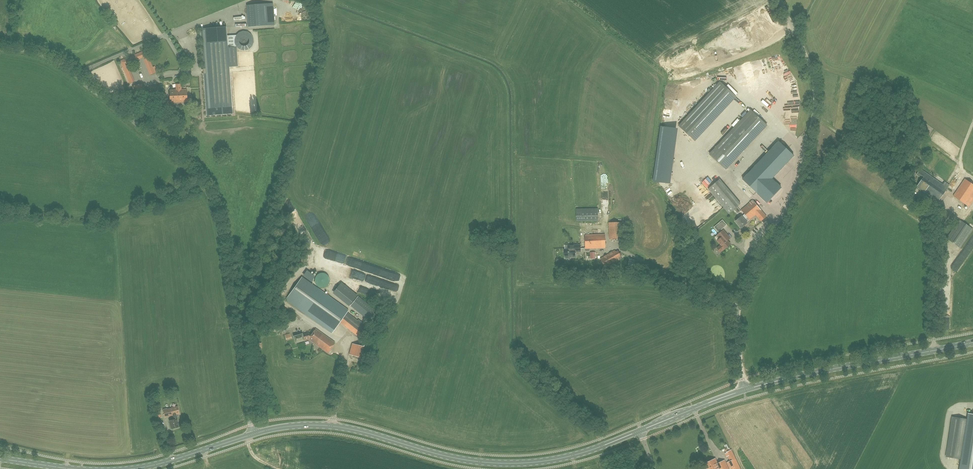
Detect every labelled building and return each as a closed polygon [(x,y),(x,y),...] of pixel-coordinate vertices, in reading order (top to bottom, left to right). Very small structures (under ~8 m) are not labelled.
[(275,25),(273,3),(246,5),(248,27),(275,25)] [(756,28),(752,30),(757,39),(769,33),(763,24),(759,26),(759,27),(757,28),(756,28)] [(238,66),(236,46),(228,47),(227,41),(229,41),(229,37),(227,38),(226,27),(200,29),(206,116),(233,114),(229,67),(238,66)] [(145,50),(120,61),(130,84),(134,82),(126,63),(143,56),(151,75),(155,73),(145,50)] [(683,119),(678,124),(695,140),(702,132),(709,132),(713,136),(718,136),(710,144),(710,149),(707,152),(713,157),(711,159),(714,162),(716,160),(724,169),(767,123),(750,108),(737,122),(733,122),(737,114),(737,113),(723,113),(723,109),(737,95),(726,85),(718,81),(691,110),(689,113),(683,114),(683,119)] [(684,88),(684,95),(687,95),(687,82),(679,81),(679,88),(684,88)] [(133,91),(134,98),(134,99),(145,97),(142,84),(132,85),(133,91)] [(170,90),(170,102),(192,102),(191,97),(187,97),(187,89),(181,89),(180,84),(176,84),(176,90),(170,90)] [(150,95),(160,94),(158,85),(149,86),(150,95)] [(772,179),(794,155),(786,148),(786,149),(779,142),(743,179),(755,191),(767,203),(781,188),(772,179)] [(944,181),(942,184),(920,169),(917,174),(922,179),(917,187),(924,192),(925,191),(939,201),(950,185),(944,181)] [(718,177),(706,188),(728,212),(740,201),(718,177)] [(972,201),(972,184),(965,179),(954,196),(969,207),(972,201)] [(911,195),(906,203),(912,207),(917,199),(911,195)] [(766,216),(761,210),(753,200),(742,210),(745,214),(742,216),(736,221),(741,228),(747,223),(745,220),(748,217),(750,219),(756,214),(761,221),(766,216)] [(575,207),(575,219),(597,218),(597,206),(575,207)] [(946,210),(937,223),(946,229),(955,216),(946,210)] [(619,237),(619,220),(607,220),(607,237),(619,237)] [(960,220),(947,238),(960,247),(972,229),(960,220)] [(723,230),(715,237),(721,245),(717,248),(721,252),(724,249),(725,249),(730,244),(727,240),(730,238),(723,230)] [(585,249),(605,248),(605,234),(585,235),(585,249)] [(581,251),(581,245),(565,246),(565,257),(576,257),(575,251),(581,251)] [(600,258),(606,268),(619,260),(622,258),(618,251),(616,252),(615,250),(600,258)] [(366,269),(368,263),(353,258),(351,264),(366,269)] [(629,258),(626,274),(635,275),(638,261),(629,258)] [(331,262),(329,269),(344,272),(346,266),(331,262)] [(375,267),(373,274),(393,279),(395,271),(375,267)] [(318,287),(329,281),(325,275),(321,277),(318,272),(312,276),(318,287)] [(340,322),(344,325),(358,336),(365,327),(347,312),(348,310),(302,277),(285,300),(332,333),(340,322)] [(393,289),(394,283),(375,278),(373,283),(382,285),(380,290),(385,292),(386,287),(393,289)] [(296,343),(304,340),(308,339),(328,352),(335,343),(315,329),(311,335),(309,334),(308,334),(308,333),(302,334),(294,336),(296,343)] [(362,358),(364,347),(352,344),(349,354),(362,358)] [(177,406),(163,410),(165,417),(173,415),(174,419),(169,420),(172,428),(178,427),(177,423),(178,423),(176,414),(179,413),(177,406)] [(967,419),(952,417),(946,457),(961,459),(959,468),(972,468),(972,414),(968,413),(967,419)] [(731,461),(728,462),(730,467),(733,466),(734,468),(740,468),(731,450),(726,452),(731,461)] [(727,465),(724,460),(718,463),(715,458),(704,464),(706,468),(717,468),(719,468),(720,468),(727,465)]
